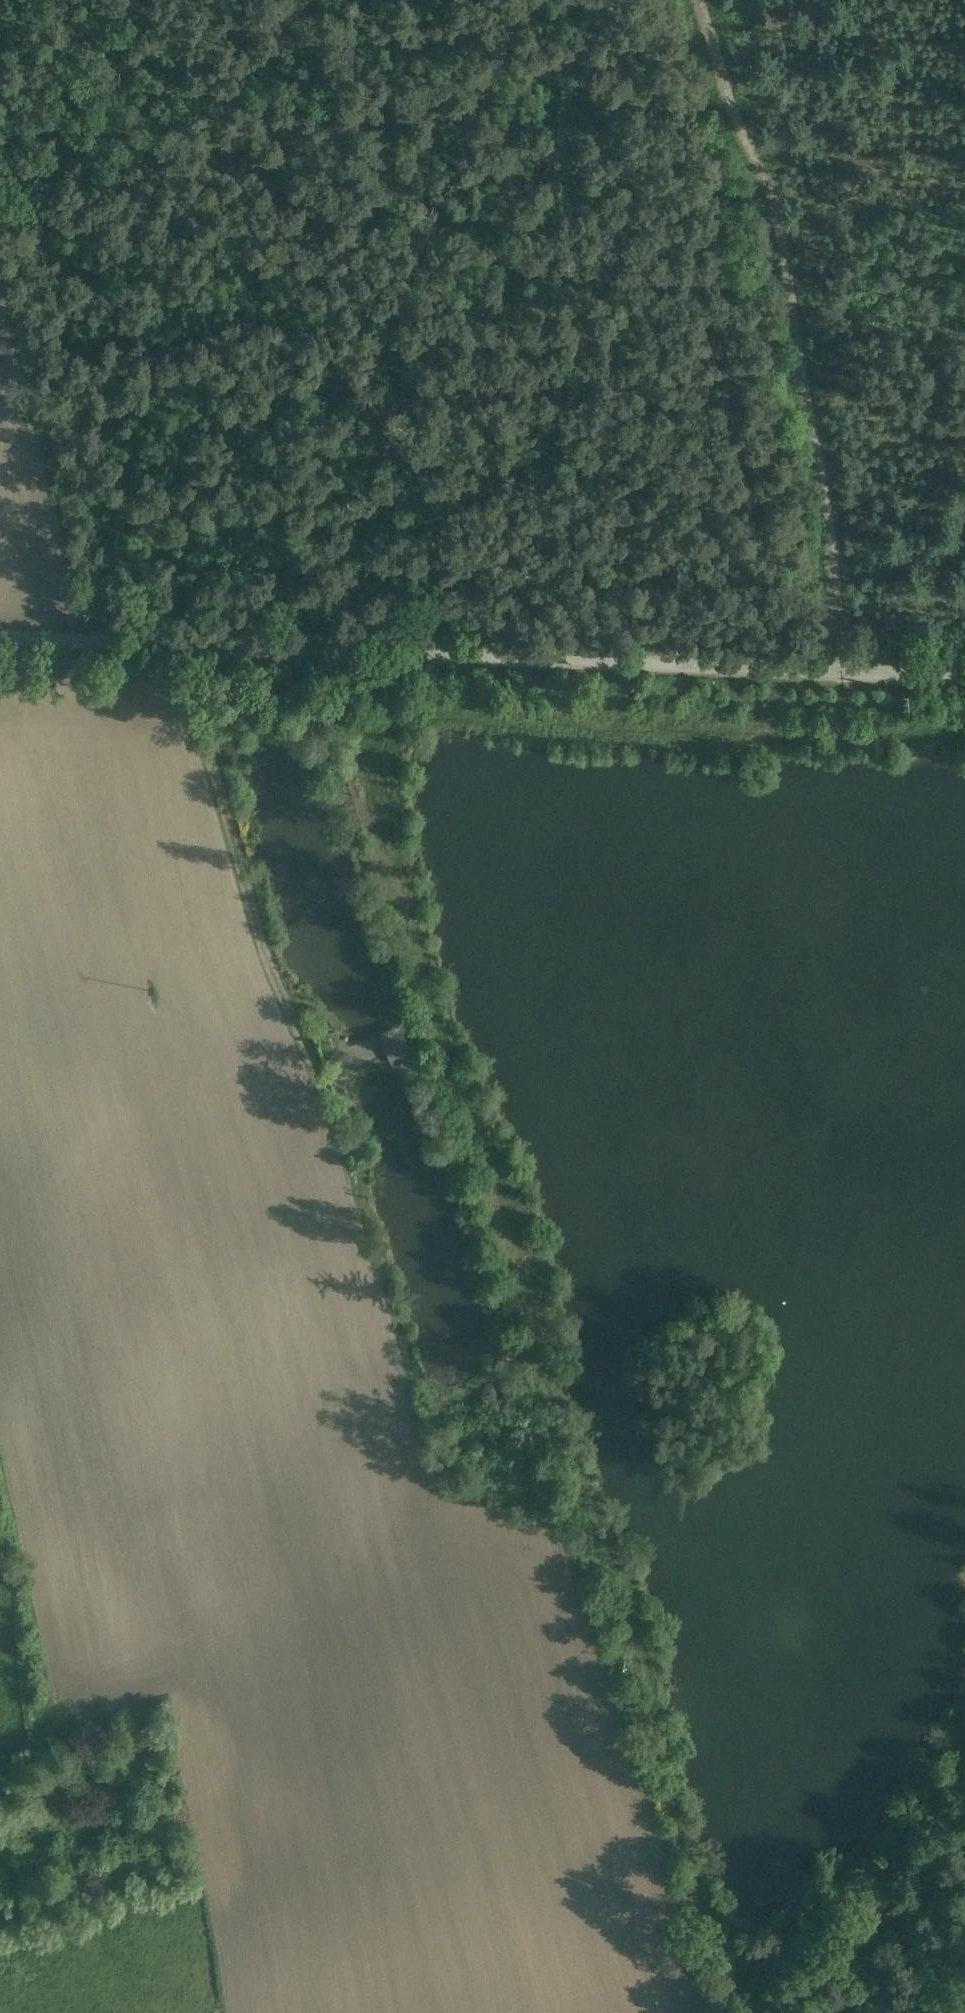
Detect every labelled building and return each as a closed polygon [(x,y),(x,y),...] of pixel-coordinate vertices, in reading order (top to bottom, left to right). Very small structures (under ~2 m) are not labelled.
[(408,1033),(385,1041),(393,1063),(416,1054),(408,1033)]
